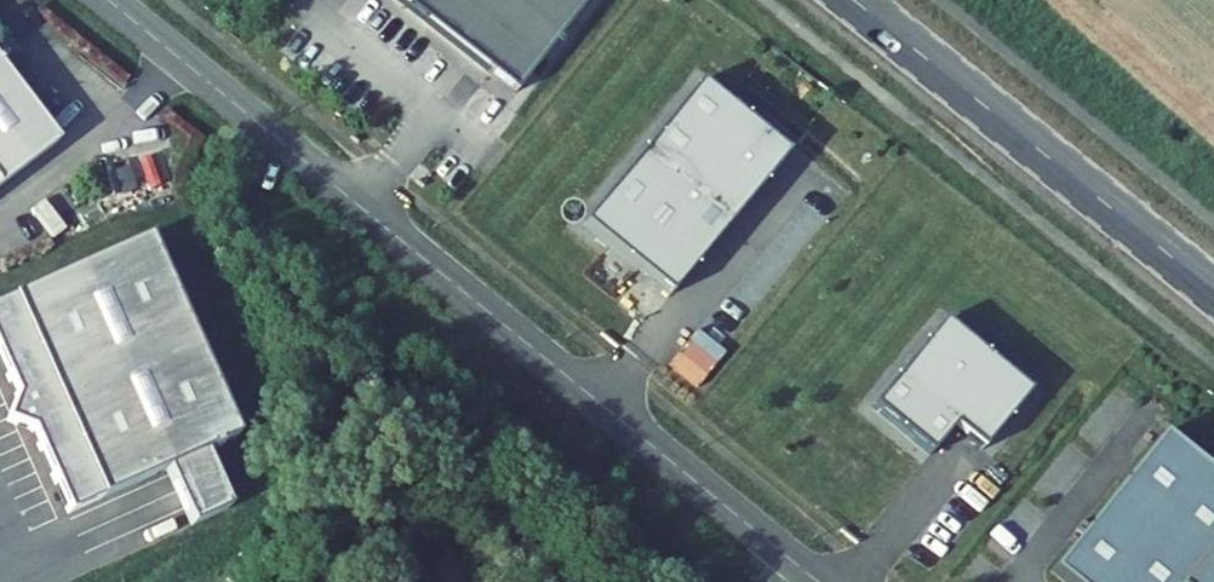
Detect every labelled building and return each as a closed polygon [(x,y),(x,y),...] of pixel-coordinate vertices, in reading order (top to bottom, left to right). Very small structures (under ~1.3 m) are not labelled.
[(518,102),(598,0),(386,0),(518,102)] [(56,143),(0,69),(0,186),(56,143)] [(797,155),(709,84),(593,226),(680,297),(797,155)] [(0,305),(0,359),(17,395),(8,421),(31,433),(68,513),(168,471),(193,527),(229,510),(204,456),(236,439),(142,240),(0,305)] [(947,328),(1033,399),(1038,394),(951,323),(947,328)] [(1033,399),(947,328),(880,409),(939,457),(963,429),(990,451),(1033,399)] [(1059,570),(1072,581),(1213,581),(1213,472),(1170,437),(1059,570)]
